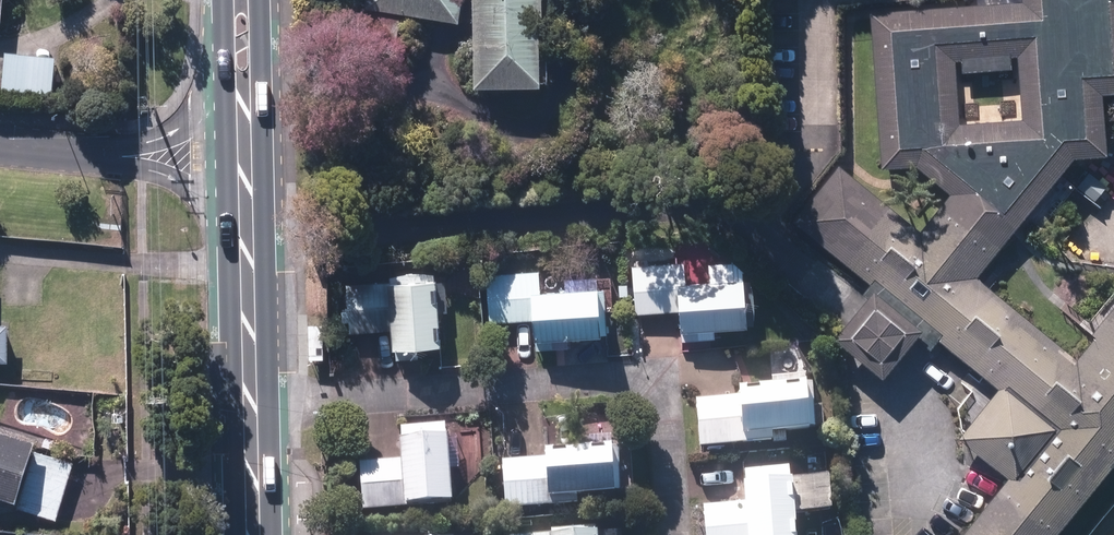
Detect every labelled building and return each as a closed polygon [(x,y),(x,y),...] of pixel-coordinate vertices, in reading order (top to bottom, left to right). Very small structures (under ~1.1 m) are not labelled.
[(366,10),(459,23),(462,0),(367,0),(366,10)] [(473,91),(539,91),(538,25),(541,25),(541,0),(472,0),(473,91)] [(1113,462),(1113,307),(1093,334),(1096,336),(1076,362),(975,279),(1026,217),(1040,229),(1074,186),(1059,175),(1072,158),(1104,156),(1099,96),(1113,95),(1113,0),(1022,0),(1023,7),(871,17),(882,170),(916,168),(951,196),(920,234),(839,169),(796,224),(871,285),(861,298),(866,301),(834,341),(881,379),(905,350),(919,362),(937,340),(1000,390),(960,441),(1008,479),(963,534),(1056,534),(1113,462)] [(52,96),(55,59),(29,57),(8,56),(5,92),(26,94),(52,96)] [(680,312),(681,344),(698,342),(697,331),(745,329),(743,281),(684,285),(682,264),(634,266),(636,315),(680,312)] [(533,321),(535,351),(568,350),(568,339),(599,337),(596,290),(540,293),(539,273),(486,276),(489,323),(533,321)] [(396,351),(397,362),(417,361),(417,349),(439,348),(437,315),(447,314),(445,284),(435,285),(434,276),(388,280),(389,286),(346,289),(349,335),(390,332),(392,351),(396,351)] [(696,403),(700,450),(772,444),(772,435),(808,432),(808,430),(814,429),(811,386),(805,387),(804,385),(739,390),(740,399),(696,403)] [(360,466),(363,514),(406,510),(406,508),(451,505),(448,472),(458,471),(455,439),(446,439),(445,426),(400,430),(402,442),(400,442),(401,463),(360,466)] [(14,502),(34,442),(0,431),(0,497),(14,502)] [(502,464),(505,510),(577,507),(576,498),(613,495),(610,449),(566,452),(567,457),(552,457),(552,452),(545,453),(546,461),(502,464)] [(776,454),(778,465),(794,463),(794,452),(776,454)] [(18,509),(55,521),(73,465),(37,453),(18,509)] [(706,534),(794,534),(794,514),(802,514),(801,481),(790,482),(789,472),(746,473),(747,485),(745,485),(746,507),(705,510),(706,534)]
